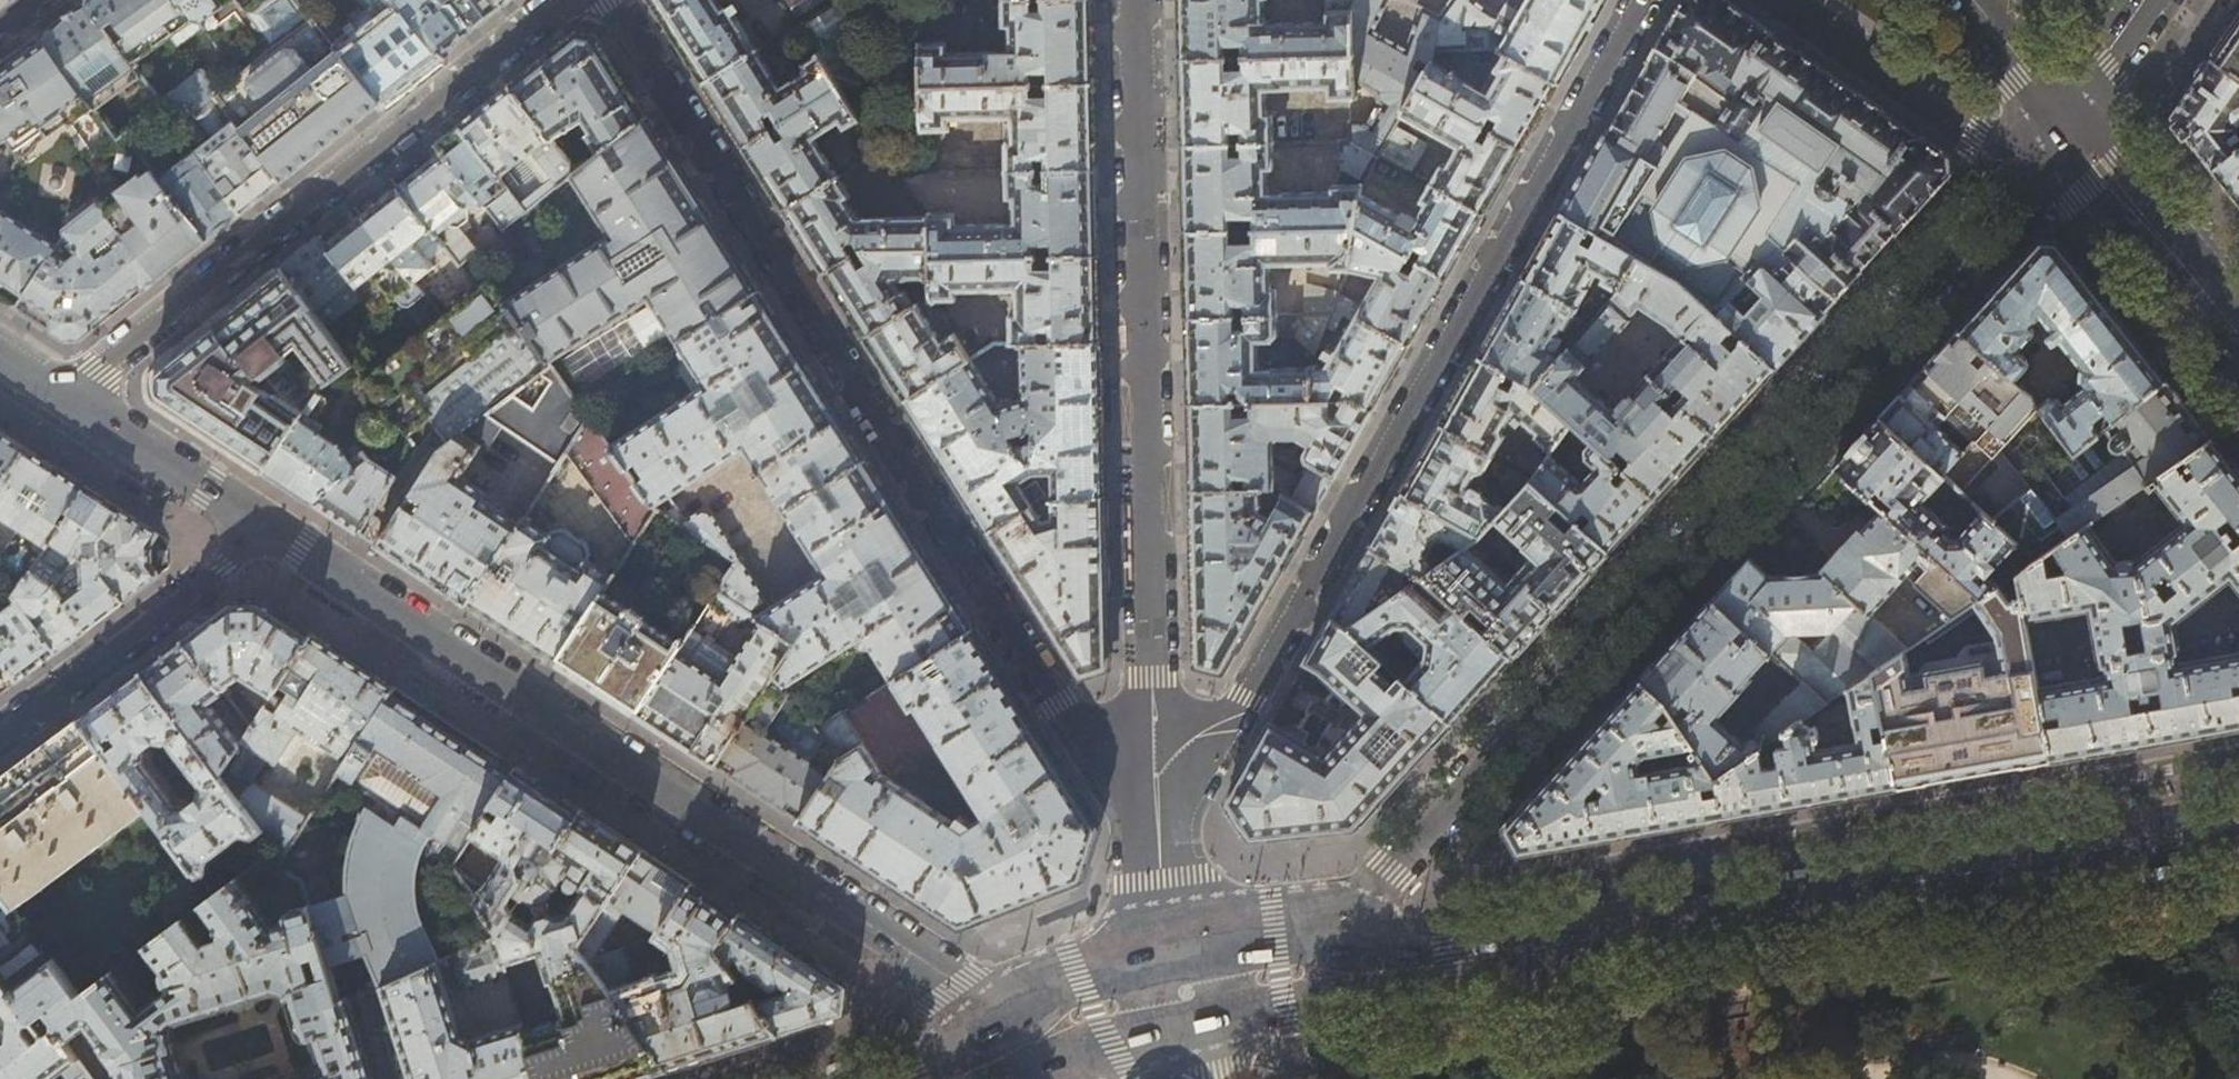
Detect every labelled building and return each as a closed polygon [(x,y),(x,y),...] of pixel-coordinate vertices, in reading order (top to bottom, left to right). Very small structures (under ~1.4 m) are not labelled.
[(87,1),(127,54),(134,63),(172,36),(179,46),(204,28),(199,22),(193,20),(178,0),(89,0),(87,1)] [(193,20),(199,22),(204,28),(238,75),(273,47),(239,0),(178,0),(193,20)] [(399,7),(438,57),(454,44),(473,29),(453,4),(446,4),(442,0),(393,0),(399,7)] [(446,4),(453,4),(473,29),(487,18),(503,5),(499,0),(442,0),(446,4)] [(676,38),(705,84),(758,50),(730,6),(725,8),(719,0),(652,0),(676,38)] [(800,24),(838,0),(780,0),(786,4),(800,24)] [(1002,27),(1007,27),(1008,51),(946,53),(945,42),(919,42),(920,71),(920,85),(1093,82),(1092,39),(1091,0),(1001,0),(1002,27)] [(1181,13),(1182,59),(1353,56),(1352,11),(1356,0),(1328,0),(1328,12),(1327,12),(1327,22),(1266,24),(1265,0),(1180,0),(1181,13)] [(1352,11),(1353,56),(1355,56),(1415,90),(1431,62),(1433,50),(1440,16),(1424,8),(1405,50),(1373,32),(1387,0),(1356,0),(1352,11)] [(1440,16),(1433,50),(1498,49),(1520,10),(1504,2),(1498,14),(1479,0),(1451,0),(1440,16)] [(1520,10),(1498,49),(1503,52),(1557,83),(1592,22),(1604,0),(1526,0),(1520,10)] [(1647,61),(1607,131),(1606,130),(1582,175),(1561,213),(1637,256),(1678,280),(1774,368),(1816,322),(1861,273),(1860,271),(1890,238),(1895,233),(1896,234),(1951,174),(1950,157),(1920,136),(1917,137),(1882,113),(1883,111),(1858,93),(1858,94),(1830,74),(1820,67),(1795,49),(1794,52),(1770,35),(1772,32),(1725,0),(1682,0),(1664,31),(1662,31),(1646,60),(1647,61)] [(81,87),(127,54),(87,1),(66,17),(42,33),(81,87)] [(358,38),(342,51),(382,102),(410,79),(438,57),(399,7),(380,22),(374,15),(369,14),(353,25),(353,32),(358,38)] [(312,14),(273,47),(238,75),(219,91),(213,95),(281,181),(382,102),(342,51),(312,14)] [(2231,31),(2212,59),(2238,78),(2238,20),(2231,31)] [(548,55),(509,86),(553,140),(583,121),(590,133),(587,135),(599,155),(648,117),(619,71),(595,34),(578,31),(548,55)] [(42,33),(19,50),(0,64),(0,73),(49,139),(95,105),(81,87),(42,33)] [(759,50),(758,50),(705,84),(725,115),(745,147),(839,87),(818,54),(803,64),(807,71),(783,87),(759,50)] [(1537,120),(1557,83),(1503,52),(1494,69),(1499,72),(1487,93),(1431,62),(1415,90),(1520,148),(1537,120)] [(1355,56),(1353,56),(1182,59),(1183,98),(1184,145),(1273,144),(1273,116),(1268,116),(1267,91),(1328,90),(1329,101),(1356,100),(1356,88),(1361,88),(1361,84),(1377,94),(1379,99),(1365,125),(1360,122),(1350,122),(1350,142),(1377,158),(1378,155),(1395,125),(1400,116),(1415,90),(1355,56)] [(2212,59),(2192,87),(2171,117),(2191,143),(2212,169),(2238,148),(2238,134),(2235,128),(2238,121),(2238,78),(2212,59)] [(178,123),(213,95),(219,91),(205,72),(203,71),(201,70),(199,70),(197,71),(196,72),(195,72),(160,99),(163,103),(178,123)] [(2,147),(20,135),(43,166),(59,154),(49,139),(0,73),(0,145),(2,147)] [(146,116),(163,103),(160,99),(144,77),(126,90),(146,116)] [(1093,82),(920,85),(921,103),(914,104),(910,108),(910,121),(915,126),(921,126),(921,132),(947,131),(947,120),(1010,118),(1010,143),(1005,143),(1006,171),(1095,168),(1094,125),(1093,82)] [(484,106),(460,125),(489,162),(501,177),(510,189),(486,207),(504,230),(531,209),(504,174),(532,152),(559,186),(573,176),(579,171),(553,140),(509,86),(484,106)] [(860,120),(839,87),(745,147),(766,178),(786,210),(837,177),(839,175),(816,138),(840,123),(845,131),(860,120)] [(1520,148),(1415,90),(1400,116),(1456,148),(1445,168),(1440,165),(1429,183),(1484,213),(1500,184),(1520,148)] [(213,95),(178,123),(176,125),(196,151),(242,213),(261,198),(281,181),(213,95)] [(648,117),(599,155),(579,171),(573,176),(611,236),(506,302),(524,327),(534,320),(541,332),(532,338),(550,362),(650,298),(678,342),(715,318),(705,303),(712,300),(721,314),(758,291),(703,204),(648,117)] [(144,118),(126,132),(153,169),(207,240),(218,232),(242,213),(196,151),(179,165),(144,118)] [(128,189),(153,169),(126,132),(118,138),(106,121),(99,126),(95,122),(64,144),(97,189),(86,198),(83,207),(72,216),(73,224),(66,229),(67,231),(66,232),(75,244),(55,261),(49,257),(25,294),(16,308),(45,328),(45,327),(65,340),(81,339),(93,330),(93,323),(109,311),(140,286),(144,290),(159,278),(110,216),(104,207),(128,189)] [(436,143),(443,153),(486,207),(510,189),(501,177),(488,187),(476,172),(489,162),(460,125),(449,133),(436,143)] [(1427,142),(1395,125),(1378,155),(1410,172),(1427,142)] [(1274,170),(1273,144),(1184,145),(1185,184),(1186,231),(1355,228),(1360,194),(1361,186),(1377,158),(1350,142),(1339,142),(1341,185),(1331,185),(1331,192),(1269,193),(1269,170),(1274,170)] [(0,145),(0,166),(10,159),(2,147),(0,145)] [(2212,169),(2238,203),(2238,148),(2212,169)] [(443,153),(398,188),(445,247),(459,265),(477,251),(459,228),(468,221),(470,211),(478,213),(486,207),(443,153)] [(1095,168),(1006,171),(1006,200),(1012,199),(1012,223),(955,224),(954,213),(929,214),(929,217),(930,249),(931,259),(1097,255),(1096,212),(1095,168)] [(153,169),(128,189),(134,198),(110,216),(159,278),(182,260),(207,240),(153,169)] [(850,197),(837,177),(786,210),(807,243),(826,273),(853,256),(845,245),(854,239),(862,251),(930,249),(929,217),(857,217),(846,200),(850,197)] [(1484,213),(1429,183),(1419,200),(1425,203),(1413,225),(1360,194),(1355,228),(1407,257),(1414,245),(1423,251),(1417,263),(1446,279),(1463,249),(1484,213)] [(398,188),(361,217),(414,282),(434,267),(429,261),(445,247),(398,188)] [(0,213),(0,214),(0,278),(25,294),(49,257),(57,246),(2,210),(0,213)] [(1619,291),(1637,256),(1561,213),(1542,246),(1523,280),(1578,309),(1590,288),(1585,285),(1593,271),(1604,277),(1601,281),(1619,291)] [(343,231),(324,245),(356,285),(377,311),(395,297),(402,306),(408,307),(424,295),(414,282),(361,217),(343,231)] [(1350,266),(1355,228),(1186,231),(1187,271),(1188,320),(1277,317),(1276,290),(1271,290),(1270,266),(1330,265),(1330,272),(1347,272),(1350,266)] [(1417,263),(1407,257),(1355,228),(1350,266),(1347,272),(1377,277),(1360,307),(1339,295),(1335,304),(1409,344),(1426,315),(1446,279),(1417,263)] [(322,243),(324,245),(343,231),(340,229),(322,243)] [(290,259),(280,266),(328,330),(346,317),(336,304),(345,297),(343,295),(356,285),(324,245),(322,243),(318,237),(290,259)] [(2000,285),(1959,330),(2015,381),(2030,365),(2017,353),(2035,334),(2035,331),(2031,328),(2041,317),(2054,333),(2048,338),(2048,340),(2052,345),(2054,345),(2060,340),(2083,369),(2080,382),(2085,387),(2062,404),(2058,399),(2047,398),(2038,406),(2038,407),(2075,453),(2097,436),(2091,429),(2092,428),(2092,427),(2092,425),(2092,424),(2092,423),(2091,422),(2102,413),(2111,424),(2124,414),(2116,403),(2126,396),(2133,406),(2166,380),(2110,310),(2057,242),(2040,241),(2000,285)] [(931,259),(930,249),(862,251),(869,262),(860,268),(853,256),(826,273),(846,305),(866,337),(916,304),(906,289),(902,289),(896,279),(931,279),(931,259)] [(1097,255),(931,259),(931,279),(931,294),(935,301),(956,301),(956,292),(1014,291),(1015,315),(1009,315),(1010,343),(1022,343),(1100,341),(1098,291),(1097,255)] [(1637,256),(1619,291),(1564,353),(1533,386),(1572,422),(1591,440),(1656,497),(1685,466),(1742,403),(1774,368),(1678,280),(1637,256)] [(353,363),(328,330),(280,266),(253,288),(217,317),(155,365),(152,369),(151,372),(149,384),(150,390),(151,395),(154,398),(158,403),(208,435),(264,472),(316,393),(318,390),(353,363)] [(1567,329),(1578,309),(1523,280),(1501,317),(1479,357),(1533,386),(1564,353),(1558,349),(1562,342),(1556,340),(1563,327),(1567,329)] [(532,338),(524,327),(506,302),(492,282),(366,380),(416,447),(428,415),(450,443),(462,433),(514,394),(540,373),(552,365),(550,362),(532,338)] [(758,291),(721,314),(730,329),(724,333),(715,318),(678,342),(706,386),(612,447),(628,469),(640,462),(648,476),(638,482),(655,506),(746,448),(825,574),(772,608),(710,511),(702,510),(685,520),(677,506),(663,514),(737,561),(717,591),(783,633),(796,642),(791,651),(777,672),(785,684),(864,635),(892,679),(924,658),(933,653),(972,628),(934,570),(795,350),(758,291)] [(1335,304),(1339,295),(1339,294),(1306,291),(1305,316),(1330,315),(1335,304)] [(918,303),(916,304),(866,337),(886,369),(906,400),(970,358),(953,332),(941,340),(918,303)] [(1409,344),(1335,304),(1330,315),(1325,329),(1334,333),(1343,317),(1352,322),(1326,368),(1310,368),(1311,401),(1328,401),(1334,391),(1343,396),(1340,401),(1346,401),(1354,400),(1372,410),(1391,376),(1409,344)] [(1325,329),(1330,315),(1305,316),(1277,317),(1188,320),(1189,359),(1190,403),(1311,401),(1310,368),(1260,369),(1259,343),(1274,343),(1274,341),(1279,338),(1297,337),(1314,357),(1325,329)] [(2033,397),(2015,381),(1959,330),(1943,349),(1924,369),(1911,383),(1956,425),(1966,435),(1973,441),(1944,474),(1945,476),(1983,510),(1992,518),(2028,490),(1983,448),(1996,434),(1998,435),(2033,397)] [(1022,343),(1023,398),(1000,405),(970,358),(906,400),(947,465),(973,506),(989,531),(1032,504),(1019,483),(1034,473),(1052,473),(1053,498),(1103,496),(1101,416),(1100,341),(1022,343)] [(1572,422),(1533,386),(1479,357),(1460,390),(1441,425),(1495,455),(1505,439),(1503,431),(1513,413),(1540,429),(1534,436),(1551,452),(1560,440),(1572,422)] [(590,416),(552,365),(540,373),(551,381),(533,407),(514,394),(462,433),(477,443),(477,442),(481,444),(481,445),(487,449),(502,425),(560,463),(565,455),(590,416)] [(2189,409),(2166,380),(2133,406),(2124,414),(2111,424),(2098,435),(2115,457),(2122,452),(2133,465),(2074,506),(2048,474),(2041,480),(2028,490),(1992,518),(2018,542),(2036,559),(2088,524),(2146,484),(2212,438),(2189,409)] [(1895,400),(1880,417),(1944,474),(1973,441),(1966,435),(1957,446),(1946,435),(1956,425),(1911,383),(1895,400)] [(326,398),(316,393),(264,472),(288,488),(312,503),(369,460),(363,451),(350,460),(339,445),(310,427),(326,402),(326,398)] [(2007,452),(2001,447),(2038,407),(2038,406),(2033,397),(1998,435),(1996,434),(1983,448),(2028,490),(2041,480),(2009,450),(2007,452)] [(1190,403),(1191,441),(1192,490),(1261,489),(1273,488),(1283,494),(1315,510),(1350,449),(1372,410),(1354,400),(1346,401),(1336,419),(1330,416),(1330,401),(1328,401),(1311,401),(1190,403)] [(612,447),(590,416),(565,455),(598,477),(616,463),(655,514),(657,509),(655,506),(638,482),(628,469),(612,447)] [(1945,476),(1944,474),(1880,417),(1858,441),(1835,466),(1883,509),(1980,598),(1998,585),(1987,576),(2018,542),(1992,518),(1983,510),(1959,537),(1951,537),(1918,507),(1945,476)] [(1485,472),(1495,455),(1441,425),(1422,458),(1402,492),(1480,535),(1494,520),(1506,507),(1482,495),(1480,499),(1467,492),(1478,474),(1479,475),(1485,472)] [(0,431),(0,487),(25,447),(7,436),(0,431)] [(477,443),(462,433),(450,443),(441,449),(417,486),(434,497),(429,506),(430,507),(426,514),(407,501),(377,545),(406,564),(443,588),(468,604),(520,524),(481,499),(485,493),(460,477),(479,447),(481,445),(481,444),(477,442),(477,443)] [(2097,752),(2238,727),(2238,653),(2176,664),(2174,654),(2177,653),(2178,653),(2179,652),(2179,651),(2179,650),(2179,649),(2175,621),(2230,577),(2238,589),(2238,472),(2212,438),(2146,484),(2150,490),(2156,485),(2186,523),(2133,564),(2130,562),(2128,561),(2125,561),(2123,561),(2121,561),(2119,562),(2118,563),(2116,565),(2088,524),(2036,559),(2017,572),(2022,598),(2026,619),(2090,608),(2100,663),(2100,664),(2101,665),(2101,666),(2103,666),(2105,666),(2107,676),(2038,688),(2050,760),(2097,752)] [(1566,445),(1560,440),(1551,452),(1546,458),(1535,474),(1533,477),(1531,479),(1609,549),(1628,528),(1656,497),(1591,440),(1584,448),(1585,458),(1596,469),(1594,469),(1592,470),(1590,471),(1589,473),(1586,475),(1586,476),(1585,478),(1584,480),(1584,483),(1584,485),(1559,461),(1567,452),(1566,445)] [(25,447),(0,487),(0,516),(17,527),(55,467),(37,455),(25,447)] [(1535,474),(1546,458),(1535,452),(1523,468),(1535,474)] [(395,478),(369,460),(312,503),(336,519),(359,534),(395,478)] [(55,467),(17,527),(47,547),(50,541),(86,487),(68,475),(55,467)] [(1515,497),(1530,480),(1520,474),(1504,491),(1515,497)] [(1531,479),(1530,480),(1515,497),(1506,507),(1494,520),(1532,554),(1531,556),(1530,555),(1512,575),(1513,576),(1506,584),(1463,547),(1461,548),(1436,566),(1422,575),(1512,656),(1531,634),(1581,580),(1609,549),(1531,479)] [(102,498),(86,487),(50,541),(75,558),(76,557),(97,556),(102,559),(101,540),(121,510),(102,498)] [(1261,489),(1192,490),(1194,569),(1196,665),(1223,672),(1278,576),(1315,510),(1283,494),(1270,518),(1262,512),(1261,489)] [(1463,547),(1480,535),(1402,492),(1386,520),(1371,548),(1410,569),(1422,575),(1436,566),(1429,555),(1438,539),(1443,538),(1461,548),(1463,547)] [(1104,542),(1103,496),(1053,498),(1053,518),(1043,520),(1032,504),(989,531),(1031,596),(1081,676),(1107,668),(1106,597),(1105,566),(1104,542)] [(1825,574),(1826,575),(1870,616),(1907,575),(1951,617),(1956,614),(1980,598),(1883,509),(1825,574)] [(145,526),(121,510),(101,540),(102,559),(102,573),(124,601),(141,588),(159,575),(150,561),(149,548),(158,534),(145,526)] [(529,510),(520,524),(468,604),(513,634),(557,663),(611,580),(613,578),(588,561),(590,558),(591,554),(591,551),(589,546),(588,545),(565,530),(562,529),(560,529),(556,530),(552,532),(551,533),(547,527),(548,524),(529,510)] [(17,527),(0,516),(0,554),(17,527)] [(1403,580),(1410,569),(1371,548),(1353,578),(1331,617),(1348,627),(1406,587),(1403,580)] [(70,566),(44,550),(39,559),(25,579),(15,595),(19,601),(57,652),(71,641),(86,630),(55,589),(64,575),(70,566)] [(76,557),(75,558),(70,566),(64,575),(55,589),(86,630),(105,616),(124,601),(102,573),(102,559),(97,556),(76,557)] [(1754,563),(1750,560),(1735,576),(1713,600),(1769,653),(1801,683),(1824,704),(1846,689),(1872,671),(1906,649),(1896,639),(1870,616),(1826,575),(1774,579),(1773,578),(1770,578),(1767,576),(1767,577),(1753,564),(1754,563)] [(1422,575),(1406,587),(1348,627),(1369,646),(1396,627),(1409,626),(1422,639),(1423,660),(1406,679),(1452,721),(1460,712),(1492,677),(1512,656),(1422,575)] [(637,597),(611,580),(557,663),(595,687),(636,714),(682,644),(629,610),(637,597)] [(1921,638),(1906,649),(1872,671),(1883,722),(1886,738),(1897,787),(1925,782),(1925,780),(1931,779),(2021,763),(2022,765),(2050,760),(2038,688),(2026,619),(2022,598),(2009,599),(1998,585),(1980,598),(1956,614),(1960,635),(1925,641),(1921,638)] [(778,642),(783,633),(717,591),(710,601),(755,630),(736,658),(692,629),(682,644),(636,714),(679,742),(716,766),(777,672),(791,651),(778,642)] [(1736,690),(1769,653),(1713,600),(1673,645),(1640,680),(1667,706),(1694,746),(1704,761),(1716,778),(1759,748),(1783,731),(1796,722),(1800,720),(1801,720),(1824,704),(1801,683),(1744,739),(1736,739),(1715,720),(1739,693),(1736,690)] [(0,615),(0,656),(8,666),(18,681),(37,667),(57,652),(19,601),(0,615)] [(216,615),(185,638),(223,689),(242,676),(273,696),(312,635),(289,619),(261,601),(233,602),(216,615)] [(1359,703),(1354,709),(1362,716),(1327,754),(1272,722),(1227,801),(1251,838),(1302,833),(1355,827),(1399,780),(1452,722),(1452,721),(1406,679),(1400,674),(1394,682),(1378,668),(1385,660),(1369,646),(1348,627),(1331,617),(1306,661),(1322,670),(1359,703)] [(1909,625),(1896,639),(1906,649),(1921,638),(1909,625)] [(972,628),(933,653),(946,673),(937,678),(924,658),(892,679),(911,708),(915,706),(984,814),(963,828),(878,772),(880,769),(842,711),(816,727),(840,759),(830,774),(829,776),(846,786),(841,795),(824,784),(800,821),(840,847),(921,900),(945,915),(959,925),(961,926),(1035,897),(1082,879),(1098,828),(1032,723),(972,628)] [(354,662),(312,635),(273,696),(241,746),(222,776),(262,829),(264,830),(276,847),(284,857),(290,848),(310,818),(252,781),(267,757),(277,763),(299,729),(347,760),(389,696),(394,688),(354,662)] [(164,653),(142,670),(222,776),(241,746),(209,702),(224,690),(223,689),(185,638),(164,653)] [(222,776),(142,670),(111,694),(80,717),(82,720),(145,804),(200,878),(210,870),(212,859),(243,837),(254,838),(264,830),(262,829),(222,776)] [(1883,722),(1872,671),(1846,689),(1855,743),(1816,750),(1813,734),(1812,733),(1812,731),(1810,729),(1809,727),(1806,725),(1805,724),(1803,723),(1801,722),(1798,722),(1796,722),(1783,731),(1786,749),(1781,750),(1783,766),(1764,769),(1759,748),(1716,778),(1704,761),(1640,771),(1638,760),(1644,753),(1694,746),(1667,706),(1640,680),(1608,716),(1555,774),(1505,828),(1512,840),(1519,852),(1648,830),(1855,794),(1897,787),(1886,738),(1873,740),(1871,724),(1883,722)] [(791,692),(785,684),(777,672),(716,766),(757,793),(800,821),(824,784),(829,776),(830,774),(766,732),(791,692)] [(393,698),(389,696),(347,760),(310,818),(290,848),(295,864),(290,871),(303,880),(303,881),(308,873),(329,887),(307,894),(330,965),(372,952),(384,984),(495,934),(501,931),(451,866),(452,863),(472,834),(511,776),(496,766),(497,765),(464,743),(463,744),(426,720),(427,718),(394,697),(393,698)] [(82,720),(81,721),(55,740),(0,781),(0,888),(12,904),(145,804),(82,720)] [(516,768),(511,776),(472,834),(493,849),(494,847),(506,855),(503,860),(502,859),(485,884),(452,863),(451,866),(501,931),(517,908),(510,901),(517,891),(525,895),(582,810),(551,790),(516,768)] [(580,946),(642,850),(611,830),(582,810),(525,895),(517,908),(501,931),(495,934),(504,963),(541,952),(551,980),(554,980),(565,1017),(525,1029),(541,1078),(634,1078),(669,1068),(590,960),(580,946)] [(87,1050),(106,1076),(101,1078),(182,1078),(168,1035),(168,1031),(170,1026),(173,1023),(274,989),(279,989),(283,990),(284,991),(287,997),(287,999),(299,1033),(301,1036),(303,1037),(307,1038),(311,1036),(318,1059),(318,1061),(318,1064),(317,1065),(314,1067),(280,1078),(373,1078),(347,997),(340,999),(340,996),(333,976),(330,965),(307,894),(303,881),(303,880),(290,871),(279,864),(284,857),(276,847),(81,995),(52,957),(10,988),(46,1035),(56,1028),(77,1057),(87,1050)] [(666,865),(642,850),(580,946),(590,960),(596,957),(628,910),(661,932),(693,883),(666,865)] [(709,894),(693,883),(661,932),(679,943),(687,969),(634,986),(630,975),(635,966),(629,947),(596,957),(590,960),(669,1068),(722,1051),(779,1034),(751,995),(731,967),(718,949),(739,914),(709,894)] [(14,906),(12,904),(0,888),(0,917),(14,906)] [(0,917),(0,947),(29,926),(14,906),(0,917)] [(718,949),(731,967),(737,959),(750,974),(764,985),(772,988),(775,988),(778,987),(780,987),(781,985),(782,984),(788,987),(786,992),(762,998),(756,991),(751,995),(779,1034),(812,1023),(845,1013),(847,998),(849,985),(788,945),(739,914),(718,949)] [(525,1029),(523,1022),(473,1039),(461,1033),(448,990),(507,973),(504,963),(495,934),(384,984),(383,985),(382,985),(412,1078),(541,1078),(525,1029)] [(346,973),(333,976),(340,996),(352,992),(346,973)] [(10,988),(0,975),(0,1078),(50,1078),(62,1070),(68,1078),(79,1078),(88,1072),(77,1057),(56,1028),(46,1035),(10,988)] [(88,1072),(93,1078),(101,1078),(106,1076),(87,1050),(77,1057),(88,1072)] [(828,1070),(829,1078),(832,1078),(834,1078),(838,1076),(844,1074),(848,1072),(851,1071),(852,1069),(852,1067),(851,1060),(851,1059),(850,1058),(849,1059),(846,1061),(842,1062),(836,1064),(832,1066),(830,1067),(829,1069),(828,1070)]
